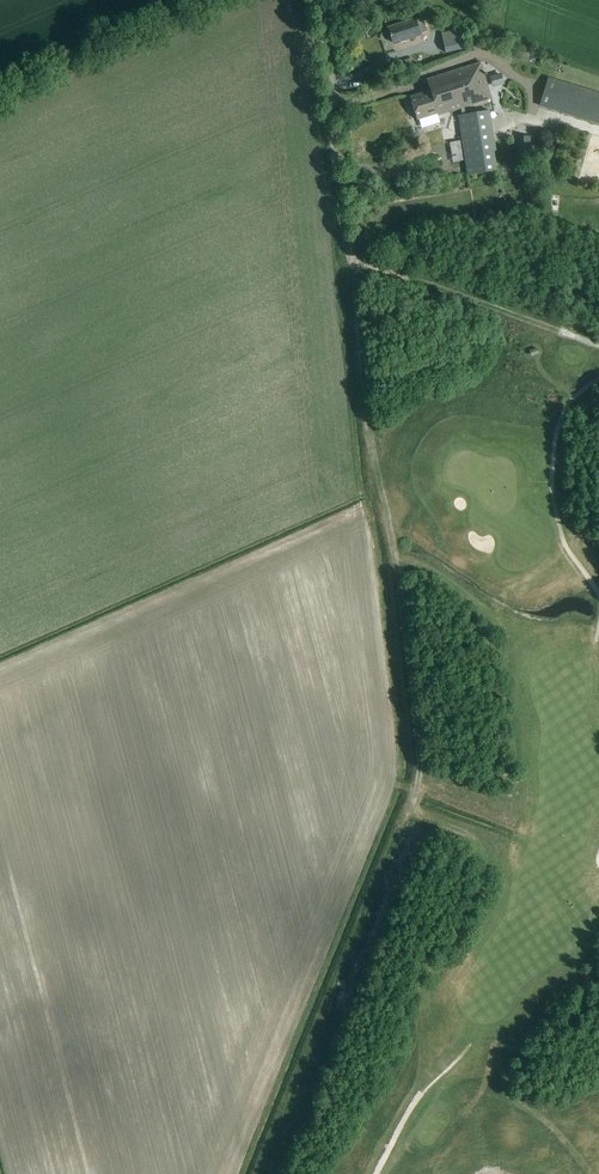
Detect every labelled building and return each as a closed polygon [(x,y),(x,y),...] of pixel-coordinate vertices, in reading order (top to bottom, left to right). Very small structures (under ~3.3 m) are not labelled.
[(387,27),(392,44),(400,41),(400,42),(421,36),(415,18),(387,27)] [(463,30),(442,35),(445,54),(467,50),(463,30)] [(517,58),(528,61),(532,52),(520,48),(517,58)] [(425,83),(428,93),(429,97),(457,88),(463,110),(492,102),(481,65),(425,83)] [(598,128),(598,96),(550,81),(541,109),(598,128)] [(429,97),(428,93),(410,99),(417,120),(434,115),(435,119),(463,110),(457,88),(429,97)] [(497,175),(487,114),(458,118),(468,179),(497,175)] [(531,155),(531,136),(516,137),(516,155),(531,155)]
